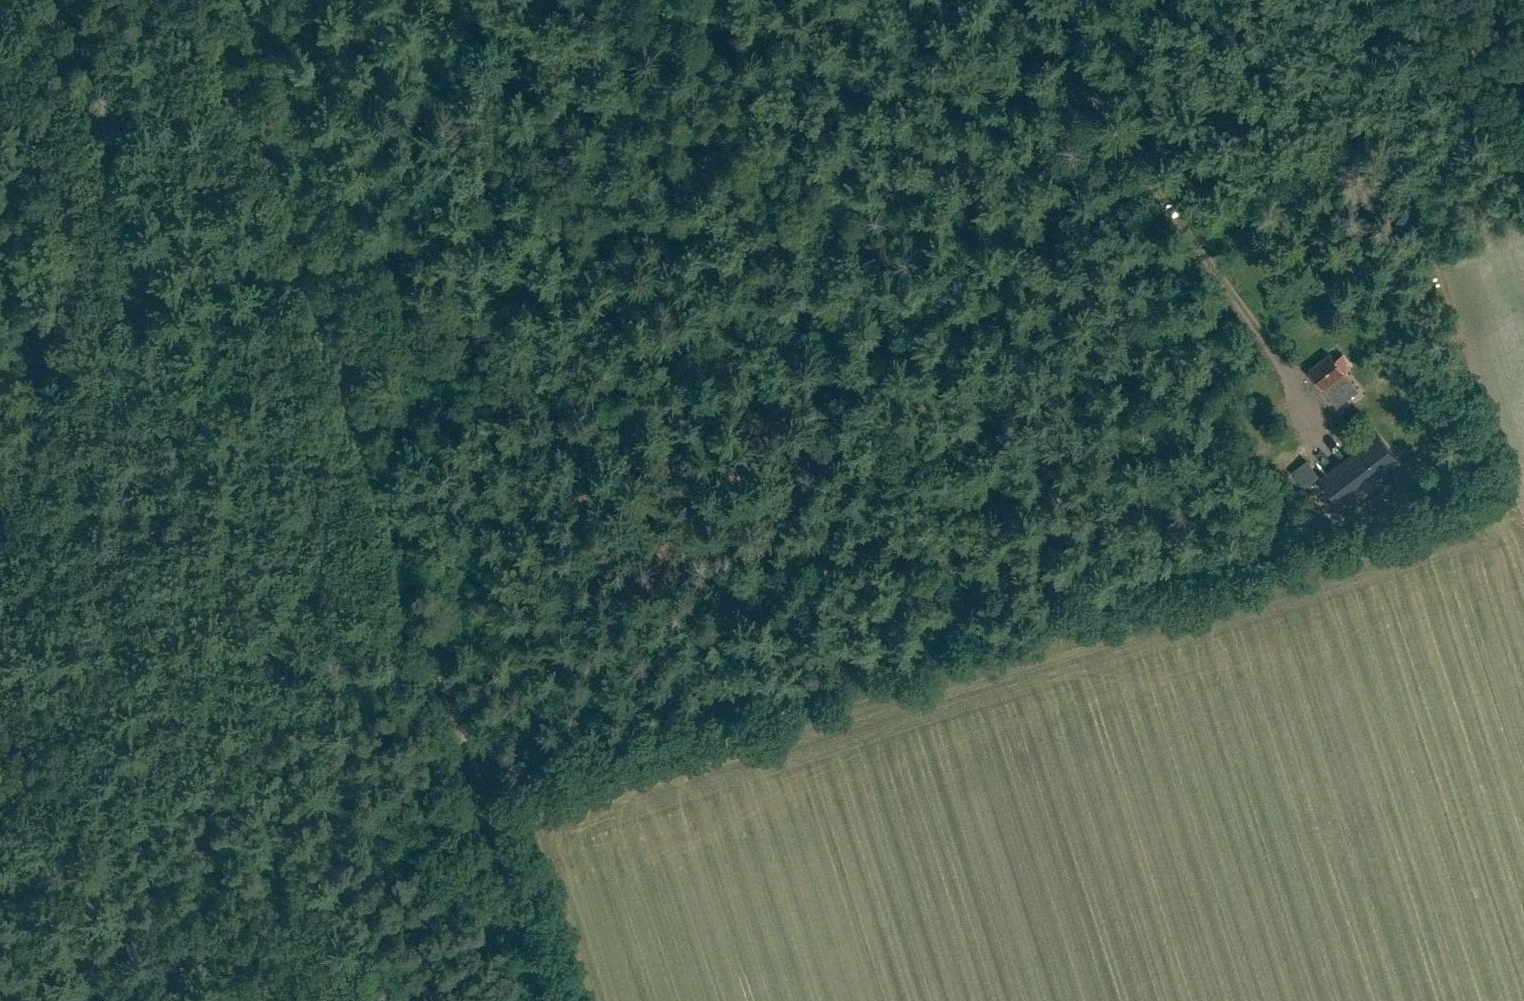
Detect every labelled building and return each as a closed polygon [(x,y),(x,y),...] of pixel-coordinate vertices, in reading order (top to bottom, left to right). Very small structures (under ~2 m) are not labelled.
[(1330,353),(1310,369),(1325,389),(1323,391),(1336,408),(1355,393),(1342,376),(1346,373),(1345,371),(1352,365),(1343,353),(1335,360),(1330,353)] [(1377,435),(1333,469),(1352,495),(1397,460),(1377,435)]
